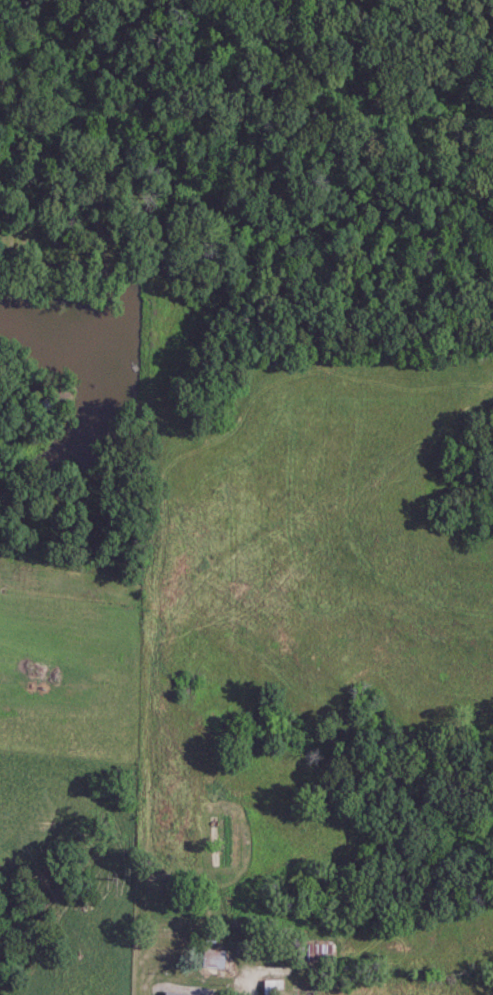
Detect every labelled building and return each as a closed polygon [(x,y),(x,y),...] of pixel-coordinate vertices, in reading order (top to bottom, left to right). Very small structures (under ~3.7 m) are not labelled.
[(328,963),(328,944),(298,944),(298,963),(328,963)] [(201,968),(217,968),(218,952),(201,952),(201,968)] [(278,982),(262,980),(261,994),(277,994),(278,982)]
